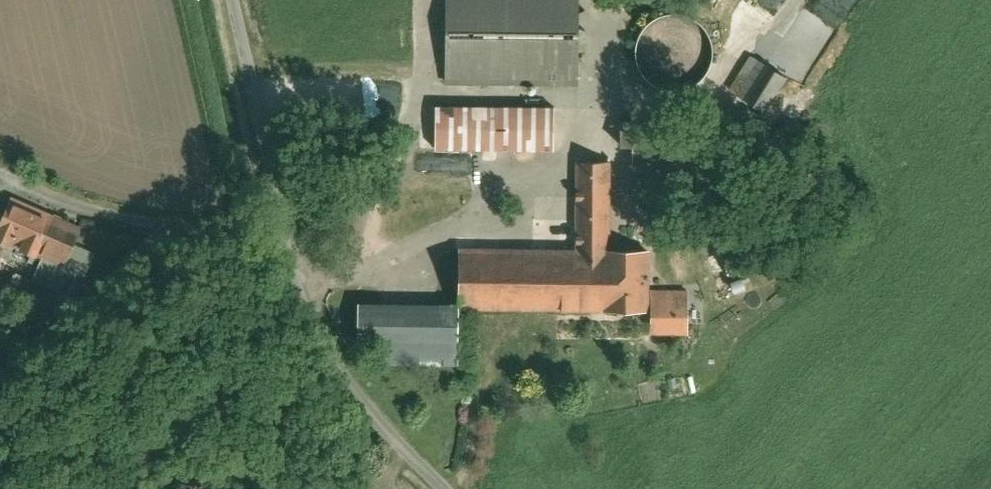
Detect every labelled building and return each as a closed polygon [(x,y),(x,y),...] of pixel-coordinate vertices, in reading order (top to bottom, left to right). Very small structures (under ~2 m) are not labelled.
[(443,85),(578,86),(579,0),(444,0),(443,85)] [(707,35),(697,22),(684,15),(669,13),(656,16),(643,26),(636,38),(634,53),(638,67),(647,79),(658,86),(674,88),(688,85),(701,76),(708,62),(710,48),(707,35)] [(752,52),(731,89),(768,111),(789,74),(752,52)] [(558,151),(558,105),(438,105),(438,151),(558,151)] [(633,124),(621,123),(621,147),(632,147),(631,169),(639,169),(675,169),(676,124),(633,124)] [(457,314),(648,316),(648,333),(688,332),(687,291),(647,292),(647,249),(607,248),(607,161),(574,161),(573,248),(458,247),(457,301),(457,314)] [(7,198),(0,215),(0,242),(37,257),(27,281),(44,288),(38,302),(52,307),(78,289),(94,251),(73,243),(80,224),(34,205),(32,208),(7,198)] [(457,314),(457,301),(356,300),(356,343),(377,343),(377,369),(457,370),(457,314)]
